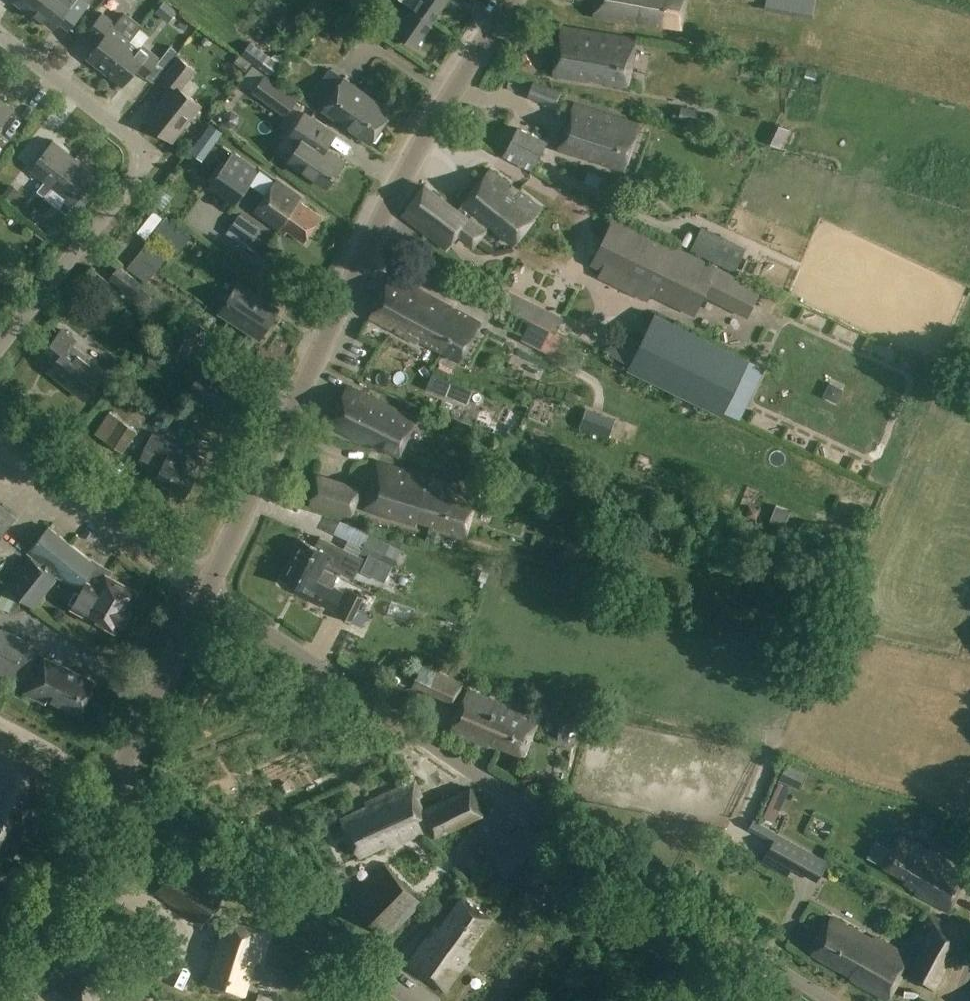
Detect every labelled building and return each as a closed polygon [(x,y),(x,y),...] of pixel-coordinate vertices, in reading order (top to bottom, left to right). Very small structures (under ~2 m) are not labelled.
[(46,0),(17,0),(16,1),(34,16),(36,13),(46,0)] [(36,13),(55,28),(72,7),(80,13),(91,0),(46,0),(36,13)] [(116,11),(126,0),(109,0),(107,2),(116,11)] [(434,19),(447,0),(406,0),(415,6),(434,19)] [(480,8),(479,0),(457,0),(458,10),(480,8)] [(594,15),(637,23),(638,19),(682,27),(687,0),(596,0),(594,15)] [(820,0),(773,0),(772,12),(819,14),(820,0)] [(415,6),(409,14),(401,9),(389,26),(416,45),(434,19),(415,6)] [(85,58),(104,74),(143,25),(126,11),(115,24),(103,14),(87,33),(98,42),(85,58)] [(143,25),(104,74),(122,88),(136,71),(145,79),(153,85),(178,52),(171,46),(160,60),(143,45),(139,50),(130,42),(143,25)] [(636,38),(562,25),(554,74),(592,80),(593,76),(604,78),(603,82),(628,86),(636,38)] [(281,63),(250,42),(242,54),(253,62),(272,75),(281,63)] [(197,70),(181,57),(165,77),(176,86),(148,121),(173,141),(202,105),(181,89),(197,70)] [(300,99),(254,64),(241,82),(287,116),(300,99)] [(394,109),(346,75),(323,108),(372,141),(394,109)] [(536,90),(533,99),(561,108),(563,99),(536,90)] [(0,98),(0,130),(16,110),(0,98)] [(640,125),(574,104),(559,150),(625,170),(640,125)] [(334,131),(306,112),(292,134),(302,141),(289,161),(328,186),(344,161),(324,147),(334,131)] [(548,140),(518,126),(503,157),(533,171),(548,140)] [(789,148),(796,130),(784,126),(777,144),(789,148)] [(210,129),(200,144),(210,150),(220,135),(210,129)] [(54,185),(76,157),(53,139),(32,168),(46,179),(38,189),(46,195),(54,185)] [(259,171),(233,152),(210,185),(236,204),(259,171)] [(99,175),(76,157),(54,185),(69,196),(60,207),(69,213),(99,175)] [(541,208),(490,168),(459,206),(485,228),(487,226),(489,223),(514,243),(541,208)] [(303,196),(278,179),(256,210),(280,227),(282,225),(304,240),(322,215),(300,200),(303,196)] [(459,206),(457,210),(425,185),(404,215),(419,226),(420,225),(431,233),(430,235),(447,247),(456,235),(473,248),(489,228),(487,226),(485,228),(459,206)] [(762,290),(614,218),(593,262),(695,312),(703,296),(749,318),(762,290)] [(742,271),(750,252),(705,231),(696,251),(742,271)] [(135,262),(130,268),(148,283),(153,276),(135,262)] [(144,283),(119,265),(110,277),(123,286),(119,291),(132,300),(144,283)] [(443,351),(460,360),(481,322),(392,275),(381,297),(415,314),(419,308),(424,311),(431,296),(445,304),(434,322),(452,332),(442,351),(443,351)] [(220,311),(261,337),(278,310),(238,284),(220,311)] [(531,320),(557,332),(564,317),(502,287),(495,302),(531,319),(531,320)] [(420,339),(443,351),(442,351),(452,332),(434,322),(445,304),(431,296),(424,311),(419,308),(415,314),(381,297),(370,317),(418,342),(420,339)] [(746,363),(653,319),(643,341),(618,329),(607,352),(632,363),(629,369),(722,414),(746,363)] [(570,338),(557,332),(531,320),(521,340),(560,359),(570,338)] [(77,340),(63,328),(44,351),(54,359),(48,366),(86,398),(107,372),(73,344),(77,340)] [(221,370),(206,363),(192,390),(230,411),(244,385),(220,372),(221,370)] [(432,373),(425,388),(443,396),(449,381),(432,373)] [(417,419),(348,386),(329,424),(370,444),(379,445),(399,454),(417,419)] [(137,431),(109,413),(95,434),(123,452),(137,431)] [(177,444),(154,433),(139,463),(160,473),(157,479),(186,494),(186,492),(188,493),(205,459),(189,451),(185,460),(172,454),(177,444)] [(480,493),(377,461),(372,478),(376,479),(373,491),(368,491),(363,508),(415,524),(417,520),(467,534),(480,493)] [(363,486),(317,474),(309,506),(354,518),(363,486)] [(15,519),(0,507),(0,538),(15,519)] [(98,565),(50,527),(30,552),(79,590),(86,580),(88,581),(75,607),(117,630),(121,624),(124,625),(132,611),(129,609),(130,608),(129,607),(137,592),(110,576),(112,572),(98,565)] [(321,571),(323,566),(326,560),(355,573),(363,557),(321,537),(317,546),(302,538),(292,558),(321,571)] [(384,576),(393,556),(374,548),(365,568),(384,576)] [(58,579),(30,557),(7,586),(35,608),(58,579)] [(339,573),(323,566),(321,571),(292,558),(283,576),(301,585),(298,591),(335,609),(344,592),(333,586),(339,573)] [(365,595),(353,589),(340,614),(353,621),(365,595)] [(0,628),(0,672),(14,679),(16,676),(30,683),(25,693),(47,703),(50,698),(81,713),(96,681),(29,649),(31,643),(0,628)] [(463,681),(423,663),(414,683),(454,701),(463,681)] [(512,708),(468,688),(450,728),(488,744),(491,741),(523,754),(538,722),(511,711),(512,708)] [(5,756),(0,767),(0,850),(13,855),(32,807),(37,809),(51,775),(5,756)] [(420,765),(432,787),(445,780),(433,758),(420,765)] [(423,796),(415,779),(366,803),(368,805),(342,818),(360,856),(388,841),(390,845),(432,827),(435,835),(483,814),(472,788),(424,810),(418,798),(423,796)] [(756,820),(747,837),(798,863),(807,845),(756,820)] [(529,831),(494,863),(510,881),(545,848),(529,831)] [(968,872),(930,850),(928,851),(901,836),(886,866),(908,878),(907,882),(918,888),(917,893),(950,911),(968,872)] [(414,893),(385,864),(351,898),(380,927),(414,893)] [(219,901),(174,867),(156,891),(201,925),(219,901)] [(492,917),(462,896),(439,928),(436,926),(407,965),(420,974),(423,970),(435,978),(432,982),(446,992),(471,956),(467,953),(492,917)] [(964,930),(930,913),(917,937),(926,942),(909,975),(936,987),(964,930)] [(873,939),(833,917),(813,953),(853,976),(852,979),(888,999),(904,972),(908,973),(914,959),(875,937),(873,939)] [(271,932),(221,918),(217,930),(223,934),(208,983),(244,993),(255,958),(262,960),(271,932)] [(128,999),(93,976),(76,1000),(127,1000),(128,999)]
